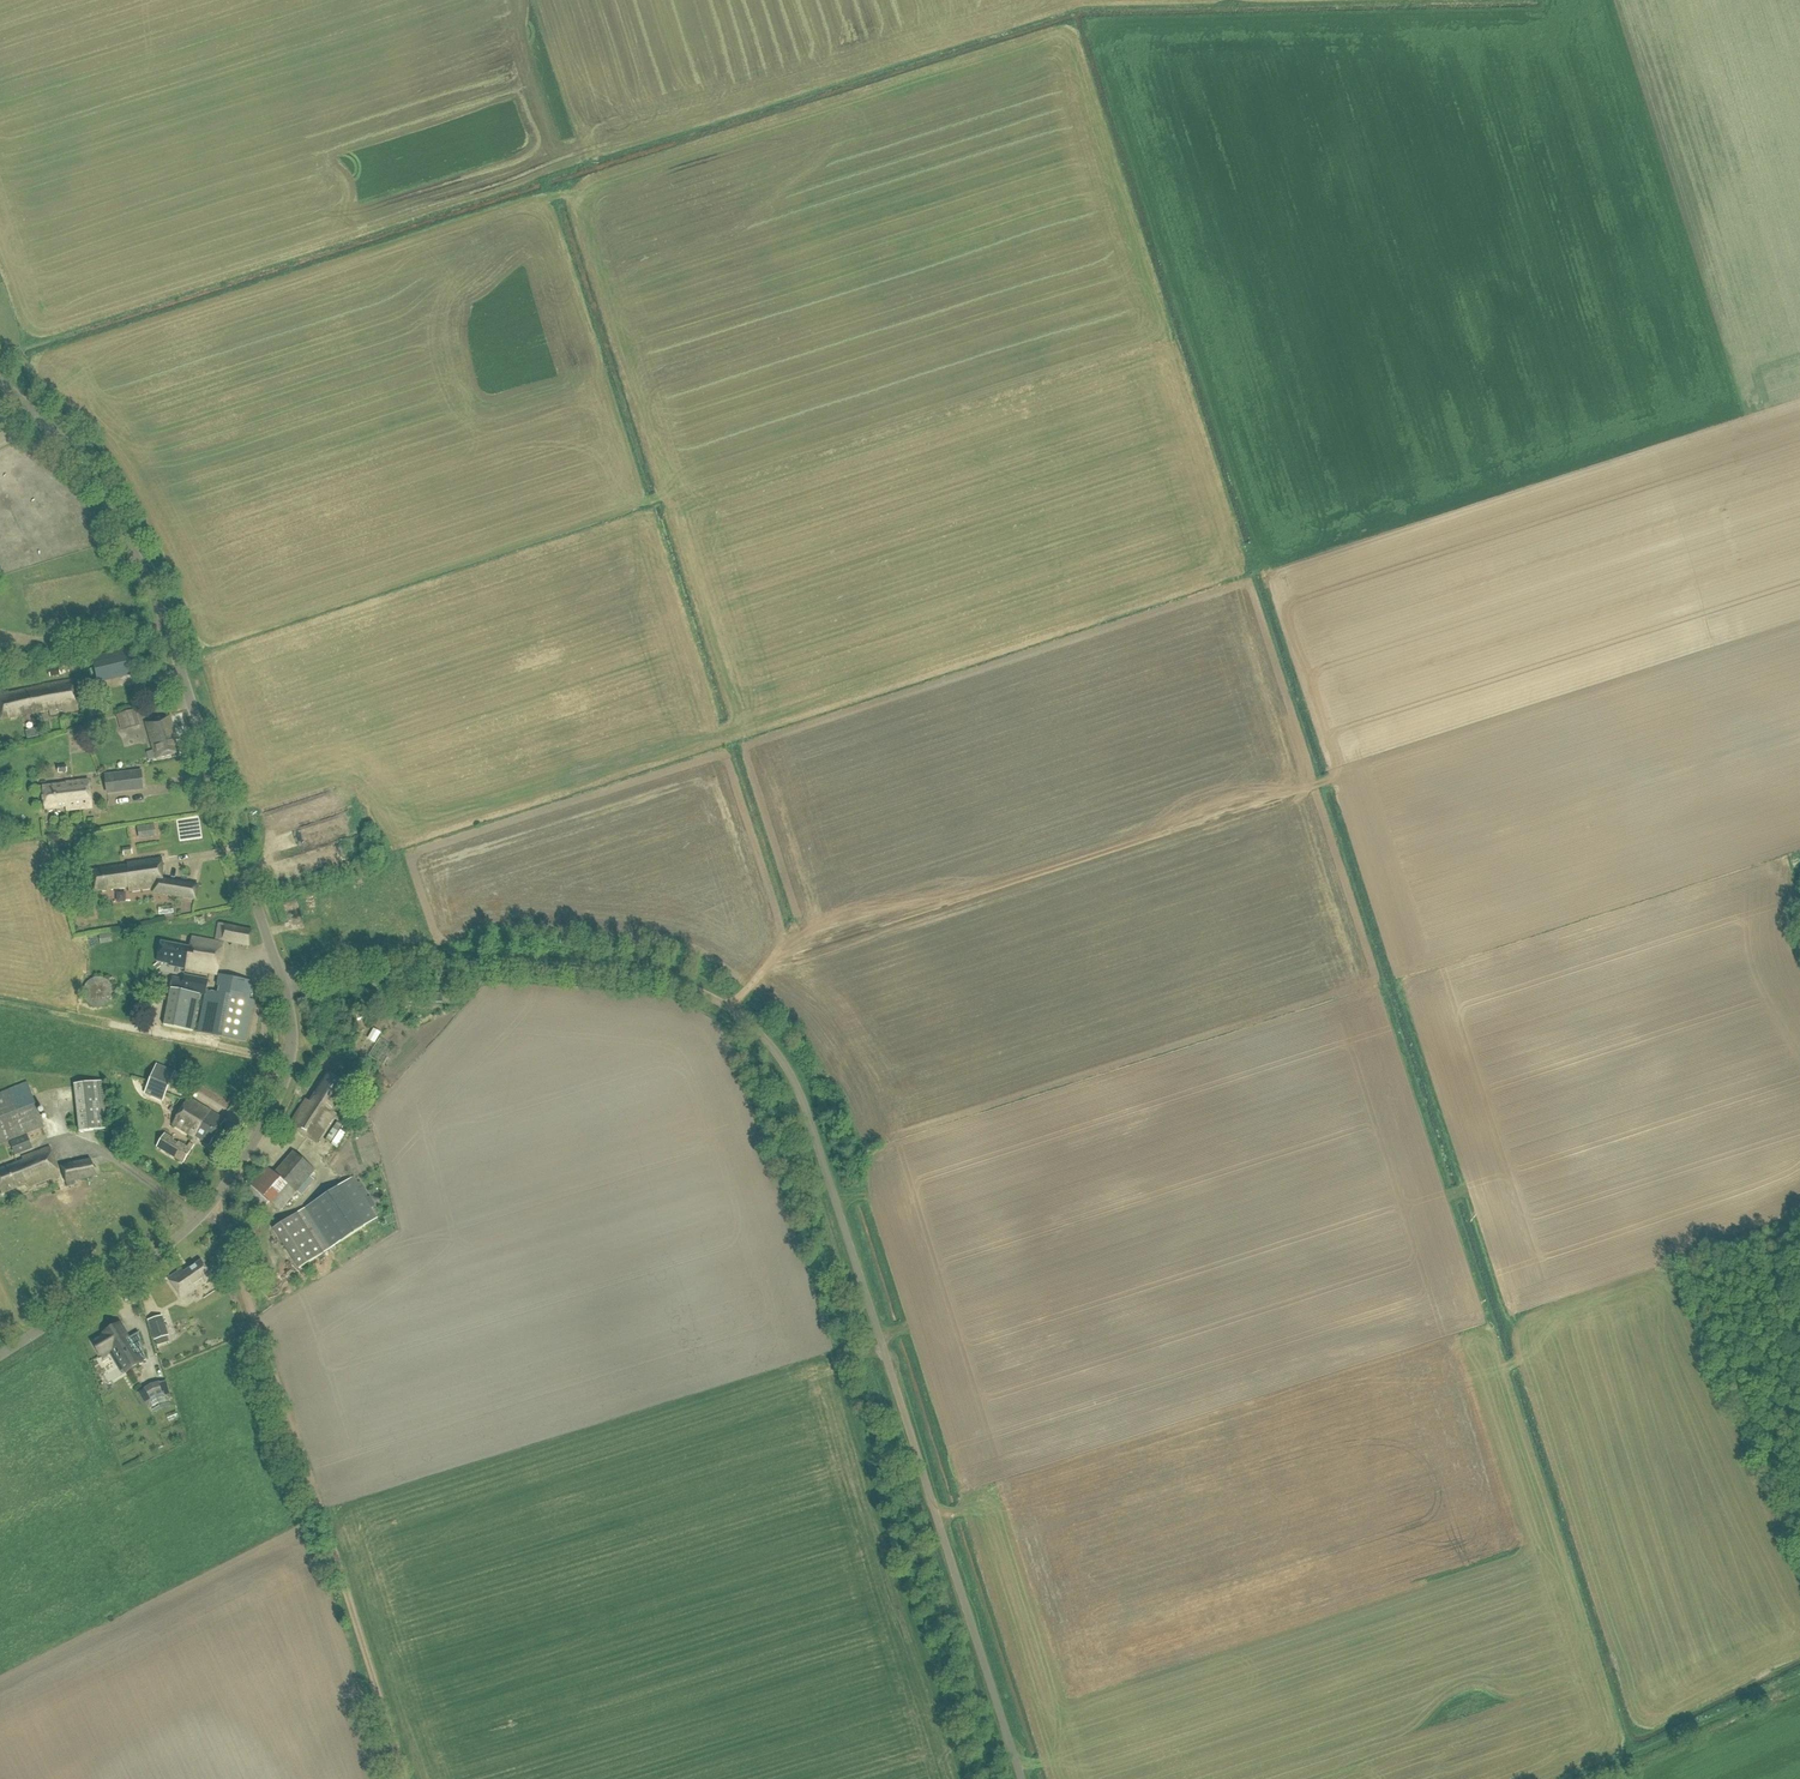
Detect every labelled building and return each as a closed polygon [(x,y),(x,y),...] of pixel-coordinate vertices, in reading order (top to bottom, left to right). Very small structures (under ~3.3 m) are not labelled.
[(133,677),(127,649),(92,657),(98,685),(133,677)] [(59,675),(58,668),(48,670),(49,677),(59,675)] [(72,681),(43,686),(44,689),(9,696),(8,692),(0,694),(0,719),(49,710),(50,714),(77,709),(72,681)] [(140,725),(135,710),(116,715),(120,730),(140,725)] [(174,736),(169,718),(145,725),(153,751),(145,753),(148,761),(177,753),(172,737),(174,736)] [(143,771),(105,775),(108,795),(145,791),(143,771)] [(46,812),(66,809),(67,812),(92,809),(89,780),(66,783),(67,784),(43,786),(46,812)] [(157,825),(139,826),(140,841),(158,840),(157,825)] [(161,879),(162,858),(92,869),(95,890),(128,884),(129,890),(153,886),(152,891),(195,898),(197,884),(161,879)] [(253,931),(219,923),(215,940),(250,947),(253,931)] [(220,942),(189,935),(187,944),(159,938),(156,957),(168,960),(168,962),(216,972),(220,942)] [(208,981),(185,976),(182,991),(172,989),(165,1025),(193,1031),(201,995),(205,996),(208,981)] [(100,977),(99,977),(97,978),(96,978),(94,978),(92,979),(91,980),(89,981),(88,982),(87,983),(86,984),(85,986),(85,988),(84,989),(84,990),(84,992),(84,994),(84,995),(84,996),(85,997),(85,998),(86,1000),(87,1001),(88,1003),(90,1004),(91,1005),(93,1006),(95,1007),(96,1007),(98,1008),(100,1007),(102,1007),(103,1007),(104,1007),(106,1006),(107,1005),(109,1004),(110,1003),(111,1001),(112,1000),(113,998),(113,997),(114,996),(114,994),(114,993),(114,992),(114,991),(114,990),(113,988),(113,986),(112,984),(111,983),(109,982),(108,980),(106,979),(105,978),(103,978),(102,978),(100,977)] [(246,1042),(254,1001),(251,1001),(254,983),(220,977),(216,993),(207,992),(206,997),(204,996),(197,1033),(246,1042)] [(175,1073),(157,1065),(145,1094),(163,1102),(175,1073)] [(348,1089),(328,1076),(310,1105),(306,1102),(290,1128),(317,1145),(334,1119),(338,1121),(326,1140),(338,1148),(352,1124),(333,1113),(348,1089)] [(109,1129),(104,1082),(75,1085),(80,1132),(109,1129)] [(9,1142),(27,1135),(46,1128),(28,1083),(0,1093),(0,1146),(9,1142)] [(223,1119),(188,1098),(172,1125),(194,1138),(194,1136),(208,1144),(223,1119)] [(174,1140),(165,1134),(157,1147),(184,1164),(194,1147),(190,1144),(187,1148),(179,1143),(178,1145),(173,1141),(174,1140)] [(27,1135),(9,1142),(14,1155),(32,1148),(27,1135)] [(48,1148),(20,1159),(21,1162),(0,1169),(0,1194),(24,1184),(26,1188),(59,1176),(48,1148)] [(314,1180),(311,1177),(316,1171),(294,1152),(274,1175),(268,1169),(252,1187),(258,1192),(246,1205),(258,1216),(269,1202),(279,1211),(284,1206),(285,1207),(302,1187),(305,1190),(314,1180)] [(95,1178),(92,1160),(61,1167),(62,1171),(67,1188),(78,1186),(77,1181),(95,1178)] [(367,1228),(341,1187),(274,1229),(300,1270),(367,1228)] [(210,1277),(200,1261),(182,1272),(181,1270),(168,1278),(181,1298),(197,1288),(196,1286),(210,1277)] [(169,1336),(162,1316),(148,1321),(157,1346),(169,1342),(167,1337),(169,1336)] [(117,1326),(92,1341),(101,1355),(113,1348),(127,1371),(144,1360),(143,1360),(146,1358),(138,1331),(129,1337),(125,1329),(121,1332),(117,1326)] [(145,1389),(155,1405),(159,1403),(163,1402),(159,1383),(151,1385),(145,1389)]
